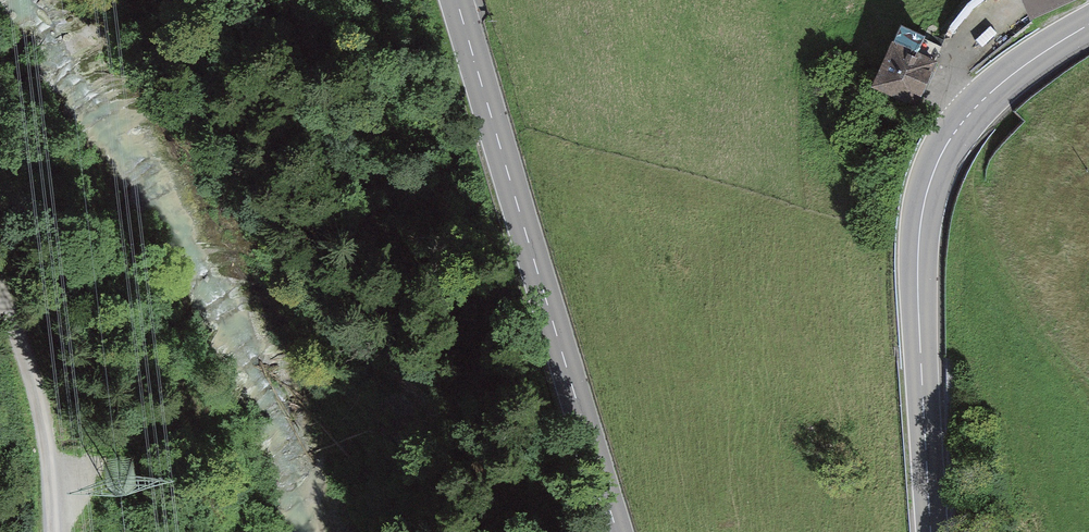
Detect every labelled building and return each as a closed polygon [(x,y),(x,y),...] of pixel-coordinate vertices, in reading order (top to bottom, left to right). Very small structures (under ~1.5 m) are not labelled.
[(1026,27),(1079,0),(1012,0),(1026,27)] [(910,51),(884,39),(861,92),(907,112),(926,68),(906,60),(910,51)]
